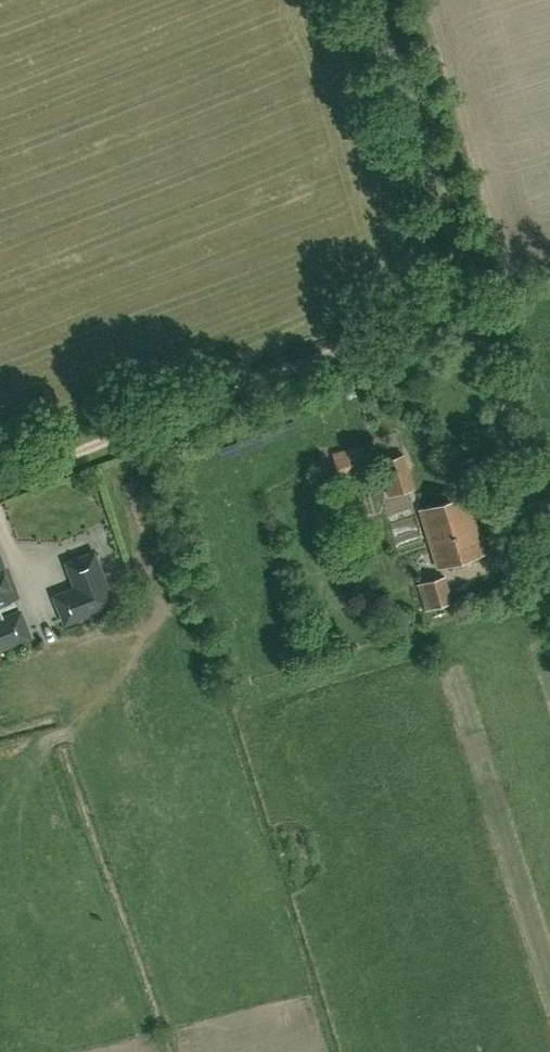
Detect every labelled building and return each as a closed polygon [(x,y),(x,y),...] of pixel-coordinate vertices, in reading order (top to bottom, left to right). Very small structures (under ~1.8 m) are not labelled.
[(368,464),(361,443),(335,451),(341,472),(368,464)] [(406,453),(381,460),(390,493),(415,486),(406,453)] [(469,495),(422,509),(439,565),(486,552),(469,495)] [(400,543),(427,539),(423,517),(397,520),(400,543)] [(48,591),(60,623),(113,602),(92,547),(60,560),(69,583),(48,591)] [(18,595),(11,577),(9,578),(0,556),(0,602),(18,595)] [(425,609),(454,601),(447,576),(419,585),(425,609)] [(17,641),(7,616),(4,618),(0,606),(0,647),(17,641)] [(7,616),(17,641),(30,636),(21,611),(7,616)]
